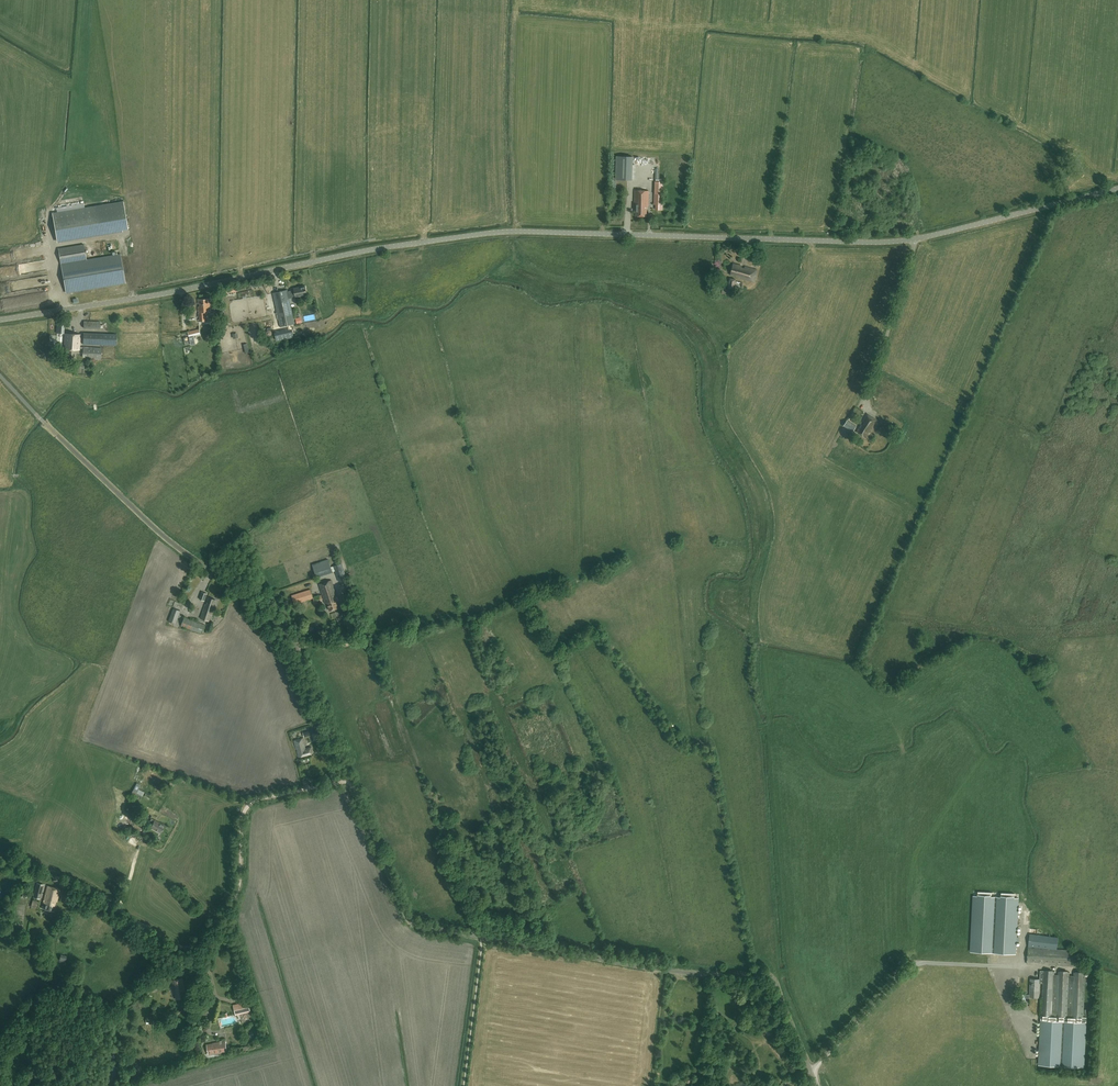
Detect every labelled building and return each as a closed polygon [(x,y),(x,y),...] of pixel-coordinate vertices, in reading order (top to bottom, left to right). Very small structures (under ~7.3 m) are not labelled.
[(632,156),(618,156),(617,179),(631,180),(632,156)] [(641,173),(642,183),(649,182),(649,173),(641,173)] [(662,205),(663,194),(663,181),(655,181),(655,194),(654,194),(654,204),(662,205)] [(636,208),(635,216),(646,216),(647,208),(647,206),(648,206),(649,190),(634,190),(634,205),(635,205),(635,208),(636,208)] [(123,201),(52,213),(56,238),(127,226),(123,201)] [(86,259),(84,244),(58,249),(61,264),(87,260),(86,259)] [(61,264),(66,292),(125,283),(120,253),(86,259),(87,260),(61,264)] [(757,271),(745,267),(744,268),(741,267),(742,266),(733,264),(730,275),(754,282),(757,271)] [(742,287),(743,282),(736,280),(736,279),(729,278),(728,288),(734,289),(735,286),(742,287)] [(12,291),(10,283),(2,285),(4,293),(12,291)] [(294,290),(288,291),(287,290),(273,293),(280,327),(295,324),(289,298),(295,297),(296,297),(307,294),(305,286),(294,288),(294,290)] [(210,299),(197,299),(198,322),(207,321),(206,312),(211,312),(210,299)] [(100,329),(100,319),(85,319),(84,321),(84,320),(83,328),(100,329)] [(188,332),(189,337),(195,335),(195,336),(189,337),(186,337),(188,344),(197,342),(194,330),(191,331),(188,332)] [(117,334),(83,332),(82,344),(116,345),(117,334)] [(67,358),(75,358),(75,350),(79,350),(80,334),(65,333),(64,345),(66,345),(66,349),(67,349),(67,358)] [(101,359),(102,348),(83,346),(82,353),(87,354),(87,358),(101,359)] [(864,422),(862,425),(861,424),(856,432),(866,438),(873,427),(872,427),(877,420),(867,414),(862,421),(864,422)] [(853,432),(854,430),(856,426),(847,420),(843,426),(853,432)] [(335,570),(339,581),(346,579),(341,563),(331,567),(332,571),(335,570)] [(338,600),(331,580),(319,584),(325,603),(327,602),(330,611),(338,608),(336,600),(338,600)] [(313,598),(310,589),(292,595),(294,604),(313,598)] [(207,605),(205,604),(200,618),(209,621),(214,608),(213,607),(216,599),(208,597),(206,602),(207,602),(207,605)] [(173,608),(169,621),(175,624),(180,610),(173,608)] [(184,617),(181,626),(201,634),(205,625),(184,617)] [(311,733),(318,730),(316,725),(309,727),(311,731),(303,734),(304,737),(311,735),(311,733)] [(306,748),(303,738),(294,740),(299,757),(313,753),(311,747),(306,748)] [(153,822),(149,820),(148,823),(152,825),(150,827),(161,833),(165,825),(155,820),(153,822)] [(37,882),(33,897),(40,898),(43,884),(37,882)] [(60,889),(47,886),(42,908),(53,911),(56,901),(57,901),(60,889)] [(970,950),(1016,953),(1016,952),(1017,951),(1016,951),(1019,898),(1014,898),(1015,893),(1001,893),(1001,897),(991,897),(991,895),(992,895),(992,892),(978,892),(978,896),(973,896),(970,950)] [(1077,956),(1070,956),(1070,950),(1057,949),(1058,937),(1030,934),(1029,946),(1028,946),(1028,947),(1028,948),(1028,960),(1027,960),(1027,963),(1077,966),(1077,956)] [(1025,997),(1030,997),(1039,997),(1040,983),(1043,983),(1039,1064),(1084,1066),(1087,1017),(1083,1017),(1085,973),(1074,972),(1074,975),(1069,975),(1070,972),(1058,971),(1058,975),(1054,974),(1054,971),(1040,970),(1040,979),(1030,978),(1030,994),(1021,994),(1020,998),(1025,999),(1025,997)] [(182,978),(172,980),(176,999),(186,997),(182,978)] [(248,1002),(235,1005),(237,1014),(250,1010),(248,1002)] [(223,1020),(223,1021),(220,1022),(222,1028),(237,1024),(235,1016),(223,1020)] [(767,1025),(764,1034),(766,1035),(767,1033),(770,1034),(769,1036),(772,1037),(775,1028),(767,1025)] [(207,1045),(209,1054),(216,1053),(216,1054),(227,1052),(225,1041),(212,1043),(213,1044),(207,1045)]
